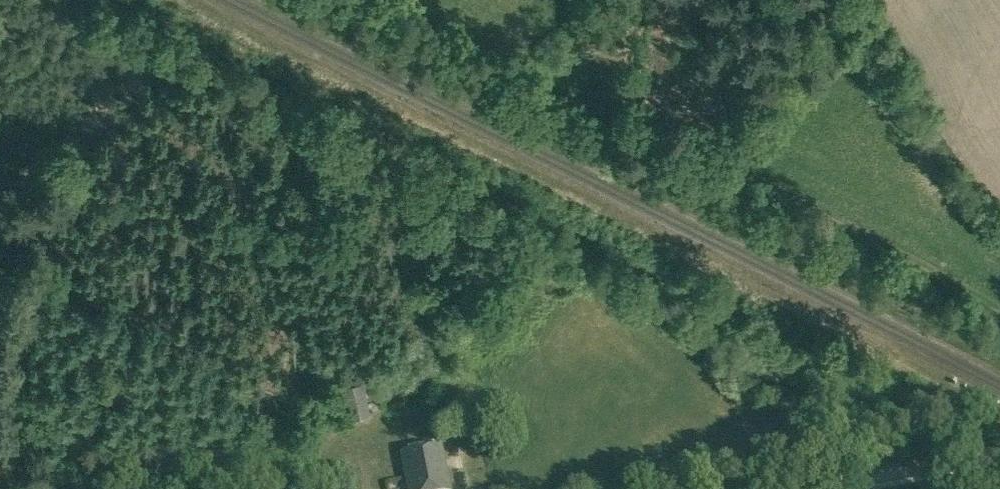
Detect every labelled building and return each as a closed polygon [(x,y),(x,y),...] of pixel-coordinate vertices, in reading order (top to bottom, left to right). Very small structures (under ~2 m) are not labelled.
[(364,381),(343,387),(351,418),(371,414),(364,381)] [(402,453),(409,488),(450,488),(442,446),(402,453)]
